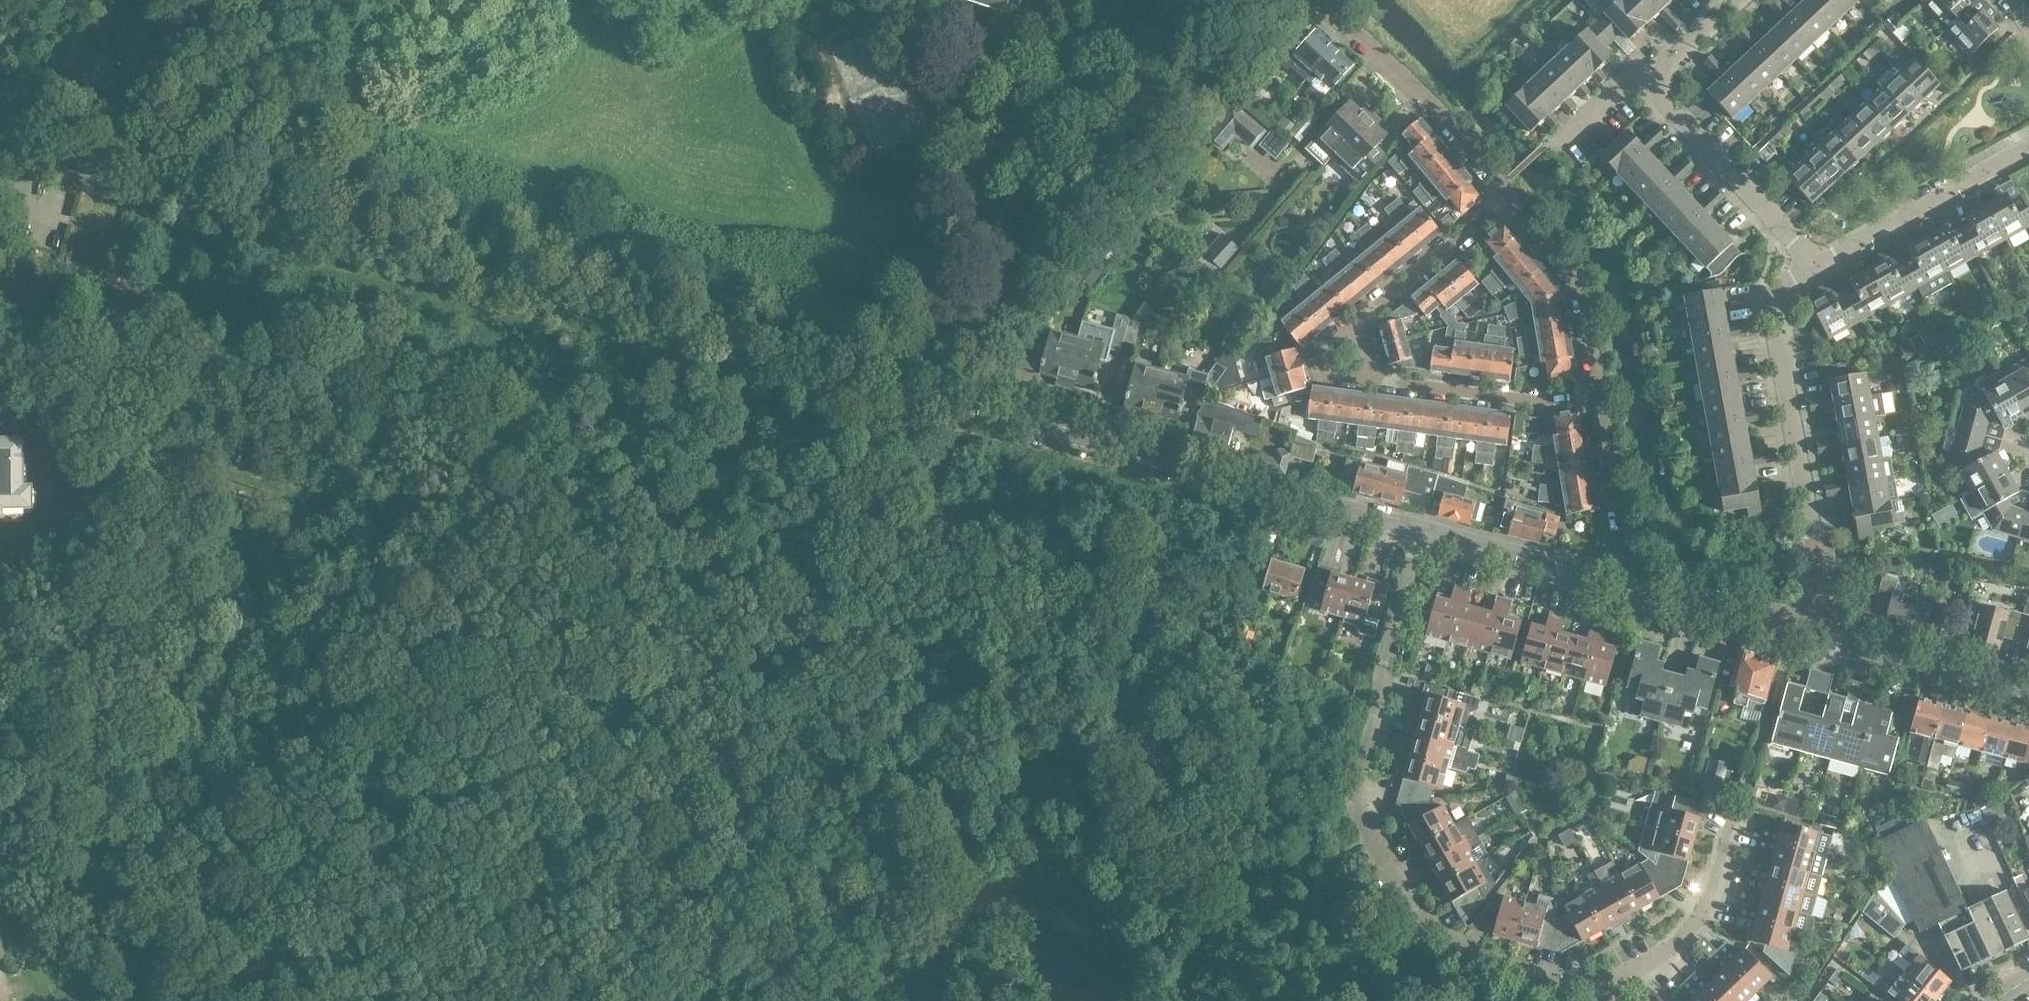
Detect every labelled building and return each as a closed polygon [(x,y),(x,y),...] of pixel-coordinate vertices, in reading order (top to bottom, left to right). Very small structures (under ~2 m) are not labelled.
[(966,1),(1006,14),(1009,5),(1020,8),(1022,0),(966,0),(966,1)] [(1596,21),(1613,39),(1622,31),(1629,39),(1646,24),(1623,0),(1618,0),(1596,21)] [(1654,0),(1623,0),(1646,24),(1659,12),(1667,21),(1674,15),(1665,5),(1662,9),(1654,0)] [(1665,5),(1671,0),(1654,0),(1662,9),(1665,5)] [(1778,0),(1770,0),(1767,2),(1776,11),(1783,5),(1778,0)] [(1844,14),(1831,0),(1806,0),(1803,2),(1828,28),(1844,14)] [(1844,14),(1859,0),(1831,0),(1844,14)] [(1870,9),(1879,0),(1862,0),(1870,9)] [(1924,5),(1939,21),(1940,20),(1947,29),(1969,9),(1961,1),(1962,0),(1929,0),(1924,5)] [(1784,20),(1788,17),(1812,43),(1828,28),(1803,2),(1791,14),(1783,5),(1776,11),(1784,20)] [(1884,7),(1880,2),(1872,9),(1880,17),(1883,14),(1884,7)] [(1969,9),(1947,29),(1955,36),(1953,37),(1970,55),(1998,28),(1982,11),(1976,17),(1969,9)] [(1682,24),(1674,15),(1667,21),(1675,30),(1682,24)] [(1796,58),(1812,43),(1788,17),(1784,20),(1772,32),(1796,58)] [(1596,21),(1570,45),(1595,71),(1598,68),(1612,55),(1605,47),(1613,39),(1596,21)] [(1912,35),(1903,24),(1893,33),(1903,43),(1906,43),(1912,38),(1912,35)] [(1751,34),(1743,26),(1736,32),(1744,41),(1751,34)] [(1294,55),(1295,56),(1291,61),(1301,70),(1299,74),(1305,80),(1334,48),(1316,31),(1294,55)] [(1753,50),(1756,47),(1781,73),(1796,58),(1772,32),(1759,43),(1751,34),(1744,41),(1753,50)] [(1881,37),(1873,45),(1879,51),(1887,44),(1881,37)] [(1570,45),(1555,59),(1579,86),(1582,83),(1591,74),(1600,83),(1606,77),(1598,68),(1595,71),(1570,45)] [(1879,51),(1873,45),(1863,55),(1869,61),(1879,51)] [(1765,88),(1781,73),(1756,47),(1753,50),(1740,61),(1765,88)] [(1334,48),(1305,80),(1309,83),(1316,75),(1331,89),(1353,64),(1334,48)] [(1720,64),(1711,55),(1705,61),(1713,70),(1720,64)] [(1915,57),(1899,72),(1923,99),(1940,84),(1915,57)] [(1555,59),(1539,74),(1563,100),(1567,97),(1576,89),(1584,98),(1591,92),(1582,83),(1579,86),(1555,59)] [(1721,79),(1724,76),(1749,102),(1765,88),(1740,61),(1728,73),(1720,64),(1713,70),(1721,79)] [(1850,67),(1841,74),(1847,81),(1856,73),(1850,67)] [(1894,67),(1878,82),(1883,87),(1907,114),(1923,99),(1899,72),(1894,67)] [(1539,74),(1523,89),(1548,115),(1551,112),(1560,103),(1568,113),(1575,106),(1567,97),(1563,100),(1539,74)] [(1841,74),(1831,84),(1837,90),(1847,81),(1841,74)] [(1732,118),(1749,102),(1724,76),(1721,79),(1708,92),(1732,118)] [(1258,96),(1243,83),(1234,94),(1249,106),(1258,96)] [(1883,87),(1867,102),(1892,128),(1907,114),(1883,87)] [(1548,115),(1523,89),(1506,104),(1531,130),(1544,118),(1553,127),(1559,121),(1551,112),(1548,115)] [(1818,96),(1810,104),(1816,110),(1824,102),(1818,96)] [(1351,100),(1305,148),(1324,166),(1332,157),(1374,111),(1367,104),(1362,110),(1351,100)] [(1867,102),(1851,117),(1876,143),(1892,128),(1867,102)] [(1232,103),(1203,137),(1221,152),(1235,135),(1250,148),(1265,130),(1232,103)] [(1810,104),(1800,113),(1806,119),(1816,110),(1810,104)] [(1332,157),(1358,182),(1384,154),(1375,145),(1386,134),(1376,124),(1382,118),(1374,111),(1332,157)] [(1851,117),(1835,131),(1860,158),(1876,143),(1851,117)] [(1289,133),(1300,142),(1313,126),(1301,118),(1289,133)] [(1388,162),(1393,168),(1433,134),(1420,118),(1418,120),(1402,133),(1411,144),(1404,149),(1388,162)] [(1787,125),(1778,133),(1783,139),(1792,131),(1787,125)] [(1665,134),(1659,127),(1650,135),(1656,142),(1665,134)] [(1628,130),(1602,155),(1617,172),(1643,147),(1641,144),(1628,130)] [(1288,144),(1272,131),(1260,145),(1275,159),(1288,144)] [(1835,131),(1819,146),(1844,173),(1860,158),(1835,131)] [(1783,139),(1778,133),(1769,142),(1774,148),(1783,139)] [(1433,134),(1393,168),(1399,175),(1406,169),(1407,171),(1416,163),(1421,170),(1446,150),(1433,134)] [(1643,147),(1617,172),(1632,187),(1658,163),(1647,151),(1656,142),(1650,135),(1641,144),(1643,147)] [(1819,146),(1803,161),(1828,187),(1844,173),(1819,146)] [(1413,192),(1418,199),(1459,165),(1446,150),(1421,170),(1427,177),(1419,185),(1420,186),(1413,192)] [(1694,165),(1688,159),(1679,167),(1685,174),(1694,165)] [(1828,187),(1803,161),(1787,176),(1811,203),(1828,187)] [(1658,163),(1632,187),(1647,203),(1673,178),(1670,175),(1658,163)] [(1459,165),(1418,199),(1424,206),(1432,200),(1433,201),(1441,194),(1447,201),(1472,181),(1459,165)] [(1673,178),(1647,203),(1662,219),(1688,195),(1676,182),(1685,174),(1679,167),(1670,175),(1673,178)] [(1454,210),(1438,223),(1444,230),(1456,220),(1482,199),(1469,184),(1472,181),(1447,201),(1454,210)] [(1724,197),(1717,190),(1708,198),(1715,205),(1724,197)] [(1986,204),(2005,238),(2025,227),(2025,226),(2028,223),(2028,211),(2020,195),(2011,200),(2007,193),(1986,204)] [(1688,195),(1662,219),(1677,235),(1703,210),(1699,207),(1688,195)] [(1703,210),(1677,235),(1691,251),(1718,226),(1706,213),(1715,205),(1708,198),(1699,207),(1703,210)] [(1398,199),(1391,204),(1425,246),(1441,232),(1421,207),(1412,214),(1406,206),(1405,207),(1398,199)] [(1397,227),(1389,233),(1410,258),(1425,246),(1391,204),(1384,210),(1391,218),(1390,219),(1397,227)] [(1971,222),(1961,228),(1975,253),(1985,247),(1986,249),(2005,238),(1986,204),(1967,215),(1971,222)] [(1368,224),(1360,230),(1394,271),(1410,258),(1389,233),(1382,239),(1376,231),(1374,232),(1368,224)] [(1502,224),(1462,257),(1467,265),(1483,252),(1482,250),(1485,247),(1493,258),(1518,237),(1515,239),(1502,224)] [(1718,226),(1691,251),(1706,267),(1709,277),(1715,275),(1717,275),(1719,274),(1721,272),(1723,271),(1725,269),(1737,256),(1738,255),(1740,254),(1741,254),(1743,253),(1718,226)] [(1948,226),(1928,237),(1947,271),(1967,260),(1966,258),(1975,253),(1961,228),(1952,233),(1948,226)] [(1366,252),(1358,259),(1379,284),(1394,271),(1360,230),(1353,235),(1361,244),(1359,245),(1366,252)] [(1223,235),(1198,262),(1218,272),(1222,269),(1239,250),(1223,235)] [(1482,282),(1487,289),(1531,253),(1518,237),(1493,258),(1500,265),(1491,272),(1492,273),(1482,282)] [(1903,261),(1917,286),(1924,299),(1953,282),(1947,271),(1928,237),(1909,248),(1913,255),(1903,261)] [(1154,262),(1171,272),(1180,256),(1163,246),(1154,262)] [(1336,249),(1329,255),(1363,296),(1379,284),(1358,259),(1351,265),(1344,257),(1343,258),(1336,249)] [(1531,253),(1487,289),(1493,296),(1504,287),(1505,288),(1513,281),(1519,288),(1544,268),(1531,253)] [(1334,278),(1327,284),(1348,309),(1363,296),(1329,255),(1322,261),(1329,269),(1328,270),(1334,278)] [(1889,258),(1869,269),(1888,304),(1909,292),(1908,291),(1917,286),(1903,261),(1893,266),(1889,258)] [(1459,259),(1443,272),(1477,314),(1483,309),(1476,301),(1477,300),(1470,292),(1479,284),(1459,259)] [(1105,271),(1089,260),(1077,276),(1092,287),(1105,271)] [(1504,308),(1507,315),(1562,290),(1544,268),(1519,288),(1527,298),(1504,308)] [(1854,288),(1844,293),(1858,319),(1868,313),(1868,315),(1888,304),(1869,269),(1850,280),(1854,288)] [(1443,272),(1428,285),(1448,309),(1455,303),(1463,312),(1469,319),(1473,318),(1477,314),(1443,272)] [(1305,274),(1298,280),(1332,322),(1348,309),(1327,284),(1319,290),(1313,282),(1312,283),(1305,274)] [(1303,304),(1296,309),(1317,334),(1332,322),(1298,280),(1294,283),(1292,287),(1298,294),(1297,295),(1303,304)] [(1685,295),(1689,316),(1725,310),(1719,280),(1706,282),(1708,291),(1685,295)] [(1428,285),(1411,298),(1427,316),(1437,308),(1442,314),(1440,316),(1449,327),(1457,324),(1458,324),(1447,310),(1448,309),(1428,285)] [(1562,290),(1507,315),(1510,322),(1533,313),(1535,323),(1567,318),(1562,290)] [(2006,290),(1999,295),(2005,308),(2013,304),(2006,290)] [(1858,319),(1844,293),(1834,298),(1830,291),(1810,302),(1829,337),(1850,325),(1849,324),(1858,319)] [(1408,300),(1378,325),(1383,344),(1406,338),(1401,318),(1419,314),(1408,300)] [(1281,337),(1289,331),(1301,347),(1317,334),(1296,309),(1289,315),(1282,307),(1274,314),(1278,319),(1271,324),(1281,337)] [(1725,310),(1689,316),(1693,338),(1729,331),(1728,327),(1725,310)] [(1128,318),(1122,341),(1134,344),(1139,323),(1128,318)] [(1517,338),(1518,346),(1570,337),(1567,318),(1535,323),(1537,333),(1526,335),(1526,337),(1517,338)] [(1077,337),(1066,380),(1094,388),(1098,375),(1095,374),(1103,345),(1110,347),(1114,331),(1083,323),(1079,338),(1077,337)] [(1752,323),(1740,325),(1741,334),(1754,332),(1752,323)] [(1433,346),(1430,370),(1450,373),(1457,324),(1449,327),(1447,327),(1445,341),(1448,341),(1447,348),(1433,346)] [(1457,324),(1450,373),(1470,376),(1474,344),(1465,343),(1466,333),(1465,332),(1466,324),(1458,324),(1457,324)] [(1474,344),(1470,376),(1490,378),(1497,326),(1488,324),(1487,335),(1485,335),(1484,345),(1474,344)] [(1729,331),(1693,338),(1697,359),(1732,353),(1729,336),(1741,334),(1740,325),(1728,327),(1729,331)] [(1497,326),(1490,378),(1510,381),(1515,350),(1505,348),(1506,338),(1505,338),(1506,327),(1497,326)] [(1041,360),(1038,372),(1066,380),(1077,337),(1052,330),(1044,360),(1041,360)] [(1920,334),(1909,339),(1915,352),(1926,347),(1920,334)] [(1570,337),(1518,346),(1520,356),(1529,355),(1530,356),(1540,355),(1542,363),(1569,358),(1572,358),(1574,357),(1570,337)] [(1406,338),(1383,344),(1389,364),(1426,370),(1428,354),(1412,358),(1406,338)] [(1028,341),(1021,368),(1035,371),(1041,345),(1028,341)] [(1270,368),(1272,374),(1303,367),(1298,347),(1277,352),(1275,346),(1259,351),(1261,357),(1257,358),(1257,360),(1256,360),(1259,371),(1270,368)] [(1732,353),(1697,359),(1700,381),(1736,375),(1735,370),(1732,353)] [(2000,373),(2023,414),(2028,410),(2028,357),(2000,373)] [(1540,376),(1541,384),(1573,378),(1569,358),(1542,363),(1544,375),(1540,376)] [(1216,383),(1221,377),(1227,368),(1216,362),(1207,374),(1203,380),(1209,384),(1213,387),(1216,383)] [(1162,371),(1137,364),(1129,393),(1126,393),(1123,406),(1151,413),(1162,371)] [(1760,365),(1747,367),(1749,376),(1761,374),(1760,365)] [(1303,367),(1272,374),(1272,377),(1259,380),(1261,386),(1247,390),(1252,407),(1266,403),(1265,400),(1273,398),(1275,407),(1291,402),(1288,392),(1308,387),(1303,367)] [(1516,369),(1514,382),(1524,384),(1526,367),(1516,369)] [(1736,375),(1700,381),(1704,403),(1740,396),(1737,378),(1749,376),(1747,367),(1735,370),(1736,375)] [(1162,371),(1151,413),(1179,421),(1182,408),(1180,407),(1183,395),(1199,399),(1209,384),(1203,380),(1207,374),(1190,370),(1188,377),(1162,371)] [(1831,379),(1834,396),(1835,401),(1870,395),(1866,373),(1831,379)] [(1966,401),(1959,426),(1984,433),(1988,419),(1996,414),(2002,425),(2023,414),(2000,373),(1980,385),(1983,391),(1966,401)] [(1235,376),(1224,380),(1226,387),(1238,384),(1235,376)] [(1312,386),(1312,387),(1308,418),(1319,419),(1318,430),(1318,431),(1317,439),(1325,442),(1332,389),(1312,386)] [(1332,389),(1325,442),(1334,444),(1335,433),(1336,433),(1337,422),(1348,423),(1352,391),(1332,389)] [(1352,391),(1348,423),(1359,425),(1356,447),(1364,449),(1372,394),(1352,391)] [(1835,401),(1834,396),(1822,398),(1823,407),(1835,405),(1838,423),(1874,416),(1885,414),(1881,393),(1870,395),(1835,401)] [(1372,394),(1364,449),(1374,450),(1375,439),(1376,427),(1387,429),(1392,397),(1372,394)] [(1740,396),(1704,403),(1708,424),(1744,418),(1743,413),(1740,396)] [(1231,407),(1247,413),(1251,403),(1235,397),(1231,407)] [(1392,397),(1387,429),(1398,430),(1397,441),(1398,441),(1396,453),(1404,454),(1411,399),(1392,397)] [(1822,398),(1809,401),(1811,410),(1823,407),(1822,398)] [(1411,399),(1404,454),(1413,455),(1415,444),(1417,433),(1427,434),(1431,402),(1411,399)] [(1431,402),(1427,434),(1438,436),(1436,447),(1435,458),(1434,458),(1433,469),(1442,472),(1451,405),(1431,402)] [(1198,413),(1188,448),(1223,458),(1231,428),(1254,435),(1258,421),(1236,413),(1204,405),(1198,413)] [(1451,405),(1442,472),(1451,475),(1453,460),(1454,449),(1455,449),(1456,438),(1466,440),(1471,408),(1451,405)] [(1278,423),(1287,426),(1291,414),(1292,407),(1283,409),(1278,423)] [(1471,408),(1466,440),(1478,441),(1476,452),(1477,453),(1475,464),(1483,465),(1490,410),(1471,408)] [(1578,409),(1546,415),(1547,422),(1551,421),(1554,435),(1585,429),(1585,428),(1581,429),(1578,409)] [(1768,409),(1755,411),(1757,420),(1769,418),(1768,409)] [(1490,410),(1483,465),(1493,466),(1494,455),(1495,455),(1496,444),(1507,445),(1511,413),(1490,410)] [(1272,411),(1269,420),(1278,423),(1281,414),(1272,411)] [(1755,411),(1743,413),(1744,418),(1708,424),(1712,446),(1748,439),(1745,422),(1757,420),(1755,411)] [(1525,416),(1515,415),(1513,432),(1523,433),(1525,416)] [(1841,439),(1842,444),(1878,438),(1874,416),(1838,423),(1841,439)] [(1984,433),(1959,426),(1951,452),(1972,490),(2007,471),(1995,450),(1984,457),(1980,448),(1984,433)] [(1534,445),(1533,455),(1546,456),(1589,449),(1585,429),(1554,435),(1555,445),(1545,446),(1534,445)] [(1296,435),(1290,457),(1302,460),(1307,439),(1296,435)] [(1841,439),(1829,441),(1831,450),(1843,448),(1846,466),(1882,459),(1891,458),(1892,451),(1891,443),(1887,436),(1878,438),(1842,444),(1841,439)] [(1307,439),(1302,460),(1313,463),(1318,444),(1307,439)] [(1748,439),(1712,446),(1716,467),(1752,461),(1751,456),(1748,439)] [(1829,441),(1817,443),(1819,452),(1831,450),(1829,441)] [(25,517),(24,507),(33,507),(33,489),(24,489),(24,442),(0,442),(0,517),(25,517)] [(1546,456),(1533,455),(1532,463),(1547,464),(1548,468),(1559,466),(1561,474),(1592,469),(1589,449),(1546,456)] [(1775,452),(1763,454),(1765,463),(1777,460),(1775,452)] [(1763,454),(1751,456),(1752,461),(1716,467),(1720,489),(1756,483),(1752,465),(1765,463),(1763,454)] [(1255,467),(1273,472),(1276,460),(1258,455),(1255,467)] [(1357,459),(1352,457),(1352,460),(1347,458),(1342,474),(1358,478),(1354,493),(1376,499),(1385,468),(1357,461),(1357,459)] [(1882,459),(1846,466),(1849,482),(1850,487),(1885,481),(1895,479),(1891,458),(1882,459)] [(1385,468),(1376,499),(1399,505),(1404,488),(1431,496),(1431,498),(1432,498),(1433,495),(1438,475),(1439,475),(1409,466),(1406,474),(1385,468)] [(1541,485),(1539,494),(1553,496),(1596,488),(1592,469),(1561,474),(1562,484),(1551,486),(1541,485)] [(2007,471),(1972,490),(1961,497),(1972,517),(1984,511),(1994,529),(2019,536),(2026,511),(2012,506),(2007,498),(2018,491),(2007,471)] [(1438,475),(1433,495),(1443,498),(1439,516),(1470,524),(1472,519),(1481,521),(1485,504),(1464,499),(1468,486),(1449,479),(1438,475)] [(1849,482),(1837,484),(1839,493),(1851,491),(1854,509),(1889,502),(1889,501),(1899,500),(1895,479),(1885,481),(1850,487),(1849,482)] [(1756,483),(1720,489),(1724,511),(1747,507),(1748,515),(1761,513),(1756,483)] [(1826,495),(1839,493),(1837,484),(1825,486),(1826,495)] [(1553,496),(1539,494),(1538,502),(1554,504),(1555,507),(1566,505),(1568,514),(1599,509),(1596,488),(1553,496)] [(1507,500),(1498,532),(1539,542),(1542,532),(1555,536),(1559,522),(1561,517),(1518,507),(1519,502),(1507,500)] [(1889,502),(1854,509),(1859,538),(1872,536),(1870,528),(1903,522),(1899,500),(1889,501),(1889,502)] [(1952,504),(1932,515),(1939,528),(1959,518),(1952,504)] [(2019,536),(2028,539),(2028,511),(2026,511),(2019,536)] [(1296,600),(1305,569),(1272,559),(1263,590),(1296,600)] [(1319,564),(1309,599),(1323,603),(1321,611),(1343,617),(1353,578),(1341,575),(1342,570),(1319,564)] [(1882,575),(1874,608),(1874,609),(1888,612),(1886,618),(1885,622),(1923,632),(1930,604),(1893,594),(1897,579),(1882,575)] [(1343,617),(1341,622),(1354,625),(1360,634),(1375,638),(1390,584),(1368,577),(1366,582),(1353,578),(1343,617)] [(1426,635),(1448,641),(1463,585),(1455,583),(1450,600),(1437,597),(1426,635)] [(1463,585),(1448,641),(1469,647),(1479,609),(1466,605),(1471,587),(1463,585)] [(1479,609),(1469,647),(1489,653),(1505,597),(1495,594),(1491,612),(1479,609)] [(1505,597),(1489,653),(1511,659),(1522,621),(1507,617),(1512,599),(1505,597)] [(1981,605),(1970,643),(1998,651),(2001,637),(2015,641),(2022,613),(2009,610),(2008,612),(1981,605)] [(2015,641),(2028,645),(2024,658),(2028,660),(2028,607),(2026,606),(2024,614),(2022,613),(2015,641)] [(1545,627),(1531,623),(1521,662),(1542,668),(1558,612),(1550,610),(1545,627)] [(1558,612),(1542,668),(1563,674),(1574,635),(1561,632),(1566,614),(1558,612)] [(1574,635),(1563,674),(1584,680),(1600,624),(1591,622),(1587,639),(1574,635)] [(1600,624),(1584,680),(1606,686),(1617,648),(1603,644),(1608,626),(1600,624)] [(1254,632),(1241,629),(1238,641),(1251,645),(1254,632)] [(1641,715),(1661,721),(1674,675),(1662,672),(1664,664),(1656,661),(1660,646),(1639,640),(1627,686),(1639,690),(1635,702),(1644,704),(1641,715)] [(1765,704),(1776,663),(1754,657),(1757,648),(1741,644),(1729,686),(1737,688),(1733,704),(1761,711),(1763,704),(1765,704)] [(1674,675),(1661,721),(1682,726),(1685,715),(1694,717),(1697,705),(1708,708),(1720,662),(1699,656),(1695,672),(1687,670),(1685,678),(1674,675)] [(1440,666),(1429,663),(1425,677),(1436,680),(1440,666)] [(1811,667),(1806,686),(1829,692),(1834,673),(1811,667)] [(1805,685),(1789,680),(1772,744),(1800,751),(1811,714),(1799,711),(1805,685)] [(1423,704),(1420,717),(1465,729),(1468,713),(1477,710),(1480,698),(1448,690),(1448,692),(1423,686),(1419,702),(1423,704)] [(1823,717),(1811,714),(1800,751),(1831,759),(1847,700),(1848,696),(1830,691),(1823,717)] [(1911,732),(1925,736),(1918,761),(1928,764),(1944,705),(1920,698),(1911,732)] [(1847,700),(1831,759),(1860,767),(1877,704),(1859,699),(1858,703),(1847,700)] [(1877,704),(1860,767),(1890,775),(1900,739),(1886,735),(1893,709),(1877,704)] [(1944,705),(1928,764),(1927,767),(1938,770),(1942,755),(1954,759),(1958,745),(1967,711),(1944,705)] [(1967,711),(1958,745),(1981,751),(1990,717),(1967,711)] [(1473,731),(1465,729),(1420,717),(1416,731),(1412,730),(1410,737),(1468,752),(1473,731)] [(1990,717),(1981,751),(1978,761),(2001,768),(2004,757),(2013,723),(1990,717)] [(2004,757),(2028,764),(2028,728),(2013,723),(2004,757)] [(1468,752),(1410,737),(1408,744),(1413,745),(1409,759),(1447,769),(1466,774),(1467,767),(1475,770),(1479,755),(1468,752)] [(1729,764),(1709,758),(1701,788),(1721,793),(1729,764)] [(1447,769),(1409,759),(1402,785),(1410,787),(1406,803),(1430,800),(1433,789),(1441,791),(1447,769)] [(1517,778),(1507,775),(1504,783),(1515,786),(1517,778)] [(1931,790),(1934,781),(1924,778),(1921,788),(1931,790)] [(1998,781),(1992,802),(1992,803),(2016,785),(1998,781)] [(1976,809),(1982,806),(1992,802),(1987,790),(1971,797),(1976,809)] [(1515,791),(1505,797),(1512,809),(1523,804),(1515,791)] [(1655,792),(1645,826),(1696,840),(1700,827),(1704,828),(1710,807),(1655,792)] [(1785,810),(1788,799),(1774,795),(1770,807),(1785,810)] [(1430,800),(1406,803),(1415,817),(1408,822),(1421,845),(1422,845),(1455,825),(1443,805),(1436,810),(1430,800)] [(1817,807),(1800,803),(1797,815),(1814,819),(1817,807)] [(1999,803),(1982,811),(1992,833),(2009,826),(1999,803)] [(1835,819),(1821,816),(1819,825),(1833,828),(1835,819)] [(1899,817),(1875,828),(1880,839),(1904,828),(1899,817)] [(1469,818),(1455,825),(1422,845),(1428,857),(1425,859),(1429,866),(1480,836),(1469,818)] [(1896,882),(1875,892),(1905,925),(1914,921),(1919,931),(1939,922),(1961,970),(1992,956),(1970,908),(1968,909),(1944,857),(1929,826),(1925,818),(1877,840),(1896,882)] [(1588,820),(1579,825),(1582,831),(1591,826),(1588,820)] [(1763,829),(1761,837),(1815,852),(1828,856),(1834,836),(1783,821),(1780,833),(1763,829)] [(1645,826),(1639,851),(1649,860),(1676,881),(1680,865),(1689,867),(1696,840),(1645,826)] [(1570,829),(1557,836),(1563,845),(1576,839),(1570,829)] [(1480,836),(1429,866),(1432,872),(1436,870),(1443,882),(1476,863),(1481,860),(1490,854),(1483,843),(1491,839),(1487,832),(1480,836)] [(1761,837),(1758,849),(1774,854),(1772,861),(1814,873),(1822,875),(1828,856),(1815,852),(1761,837)] [(1551,840),(1547,842),(1549,858),(1559,854),(1551,840)] [(1464,902),(1472,915),(1487,896),(1495,884),(1481,860),(1476,863),(1443,882),(1457,906),(1464,902)] [(1649,860),(1622,875),(1641,909),(1665,896),(1661,889),(1676,881),(1649,860)] [(1613,861),(1595,871),(1596,872),(1625,924),(1631,921),(1629,916),(1641,909),(1622,875),(1621,875),(1613,861)] [(1752,868),(1750,876),(1817,895),(1822,877),(1814,875),(1814,873),(1772,861),(1769,873),(1752,868)] [(1596,890),(1585,896),(1603,931),(1616,924),(1618,928),(1625,924),(1596,872),(1588,876),(1596,890)] [(2013,877),(2018,887),(2019,887),(2028,908),(2028,888),(2027,889),(2021,873),(2013,877)] [(1817,895),(1750,876),(1747,888),(1763,893),(1761,900),(1811,914),(1817,895)] [(1970,908),(1992,956),(2028,939),(2028,938),(2006,891),(1970,908)] [(1875,892),(1862,912),(1894,939),(1905,925),(1875,892)] [(1536,906),(1527,903),(1517,941),(1544,948),(1546,940),(1562,945),(1558,920),(1554,899),(1539,895),(1536,906)] [(1569,914),(1558,920),(1562,945),(1576,937),(1579,944),(1603,931),(1585,896),(1565,907),(1569,914)] [(1503,905),(1490,901),(1475,921),(1492,926),(1490,933),(1517,941),(1527,903),(1505,897),(1503,905)] [(1741,907),(1739,915),(1793,930),(1793,931),(1809,936),(1809,935),(1811,932),(1813,922),(1814,918),(1814,916),(1811,916),(1811,914),(1761,900),(1757,912),(1741,907)] [(1793,930),(1739,915),(1735,927),(1752,932),(1749,939),(1765,944),(1763,951),(1789,975),(1790,974),(1796,953),(1791,952),(1792,948),(1788,947),(1793,931),(1793,930)] [(1725,944),(1718,951),(1757,990),(1769,978),(1772,981),(1775,978),(1744,947),(1736,955),(1725,944)] [(1914,963),(1906,973),(1936,999),(1952,981),(1927,960),(1906,944),(1900,952),(1905,956),(1914,963)] [(1710,958),(1721,970),(1714,976),(1739,1000),(1746,1000),(1757,990),(1718,951),(1710,958)] [(1829,981),(1836,986),(1845,975),(1837,969),(1829,981)] [(1896,997),(1901,1000),(1934,1000),(1936,999),(1906,973),(1897,984),(1893,981),(1890,984),(1880,976),(1874,970),(1868,977),(1874,983),(1873,984),(1885,993),(1886,991),(1887,990),(1896,997)] [(1689,979),(1710,1000),(1739,1000),(1714,976),(1707,984),(1696,972),(1689,979)] [(1689,1000),(1710,1000),(1689,979),(1681,987),(1692,998),(1689,1000)] [(1819,992),(1813,1000),(1825,1000),(1827,998),(1819,992)]
